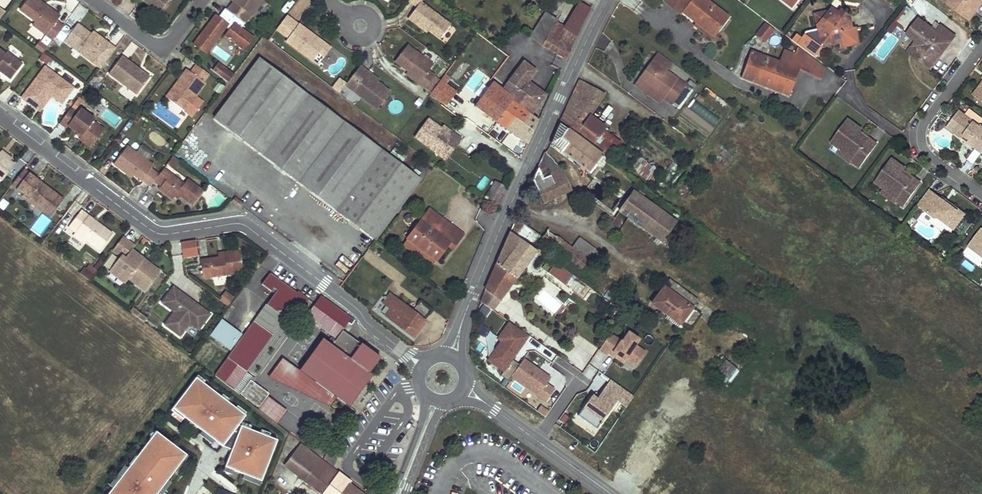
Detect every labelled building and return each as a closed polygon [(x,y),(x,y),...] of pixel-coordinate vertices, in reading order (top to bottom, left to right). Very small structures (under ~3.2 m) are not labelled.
[(62,26),(55,21),(57,19),(40,6),(42,3),(37,0),(26,0),(18,10),(34,21),(31,25),(52,40),(62,26)] [(158,13),(167,0),(140,0),(158,13)] [(250,15),(262,0),(230,0),(232,2),(250,15)] [(407,2),(415,8),(407,19),(421,30),(423,28),(427,31),(438,40),(449,25),(419,3),(422,0),(408,0),(407,2)] [(716,33),(728,17),(706,0),(666,0),(665,2),(673,9),(675,6),(683,12),(697,23),(699,24),(701,21),(716,33)] [(943,2),(966,19),(974,9),(977,11),(981,4),(981,3),(978,0),(945,0),(943,2)] [(250,15),(232,2),(226,10),(244,23),(250,15)] [(57,19),(59,16),(42,3),(40,6),(57,19)] [(589,10),(581,6),(574,18),(583,22),(589,10)] [(683,12),(675,6),(673,9),(681,15),(683,12)] [(239,29),(244,23),(226,10),(224,8),(217,17),(215,16),(193,45),(204,53),(224,27),(227,29),(224,34),(243,49),(251,38),(239,29)] [(814,15),(820,40),(822,42),(830,40),(830,43),(839,41),(840,46),(858,43),(855,27),(851,28),(850,16),(841,10),(838,14),(831,9),(828,13),(827,12),(814,15)] [(977,11),(974,9),(966,19),(969,21),(977,11)] [(574,18),(572,16),(564,29),(556,24),(546,40),(536,34),(533,39),(543,45),(543,46),(566,59),(583,22),(574,18)] [(285,17),(276,29),(288,38),(285,41),(312,62),(324,45),(316,38),(314,41),(310,38),(312,36),(298,25),(297,25),(285,17)] [(557,23),(547,17),(536,34),(546,40),(556,24),(557,23)] [(936,32),(919,19),(907,35),(916,41),(922,46),(914,57),(931,69),(950,42),(936,32)] [(716,33),(701,21),(699,24),(697,23),(695,25),(714,39),(718,34),(716,33)] [(765,41),(775,29),(765,21),(755,33),(765,41)] [(63,41),(71,26),(65,22),(56,37),(63,41)] [(89,34),(76,24),(63,41),(88,60),(92,55),(98,59),(108,44),(102,39),(100,42),(89,34)] [(955,36),(941,26),(936,32),(950,42),(955,36)] [(102,39),(92,32),(89,34),(100,42),(102,39)] [(922,46),(916,41),(908,52),(914,57),(922,46)] [(34,48),(42,53),(46,47),(39,42),(34,48)] [(114,48),(108,44),(98,59),(94,64),(99,68),(114,48)] [(330,49),(324,45),(312,62),(317,66),(330,49)] [(431,66),(405,46),(393,62),(407,73),(419,82),(416,85),(423,90),(433,77),(426,72),(431,66)] [(780,63),(751,51),(741,78),(789,96),(799,70),(805,55),(797,49),(795,55),(784,51),(780,63)] [(21,64),(6,53),(4,55),(0,52),(0,72),(10,79),(21,64)] [(50,59),(42,53),(38,59),(46,65),(50,59)] [(657,53),(651,60),(666,71),(672,64),(657,53)] [(94,64),(98,59),(92,55),(88,60),(94,64)] [(816,62),(805,55),(799,70),(811,74),(816,62)] [(137,69),(120,56),(107,74),(135,95),(148,77),(140,71),(139,73),(136,71),(137,69)] [(307,95),(259,59),(214,119),(262,155),(307,95)] [(666,71),(651,60),(638,79),(664,98),(672,104),(678,96),(685,100),(693,89),(687,84),(686,85),(666,71)] [(536,71),(523,62),(503,90),(514,98),(513,102),(530,114),(544,95),(527,83),(536,71)] [(825,67),(816,62),(811,74),(820,78),(825,67)] [(203,82),(208,75),(196,66),(190,73),(186,70),(176,83),(180,86),(178,89),(173,88),(168,94),(169,101),(193,118),(203,104),(195,97),(196,96),(204,85),(205,84),(203,82)] [(233,76),(219,66),(214,73),(228,83),(233,76)] [(63,101),(72,88),(70,86),(61,80),(44,67),(21,98),(36,110),(50,91),(63,101)] [(366,74),(357,67),(348,80),(355,86),(350,93),(374,110),(387,93),(374,83),(364,76),(366,74)] [(419,82),(407,73),(404,76),(416,85),(419,82)] [(375,81),(366,74),(364,76),(374,83),(375,81)] [(64,75),(61,80),(70,86),(73,82),(64,75)] [(664,98),(638,79),(634,84),(660,103),(664,98)] [(355,86),(348,80),(343,87),(350,93),(355,86)] [(604,94),(580,80),(561,120),(593,144),(603,130),(605,128),(588,115),(604,94)] [(436,81),(430,94),(449,102),(455,90),(436,81)] [(499,87),(492,82),(475,106),(527,145),(538,120),(530,114),(513,102),(514,98),(503,90),(499,87)] [(974,96),(981,102),(981,85),(974,96)] [(60,103),(63,101),(50,91),(36,110),(39,112),(51,96),(60,103)] [(420,179),(307,95),(262,155),(375,239),(420,179)] [(402,111),(401,100),(389,102),(391,113),(402,111)] [(713,127),(719,118),(693,100),(687,108),(713,127)] [(69,108),(58,123),(65,128),(66,126),(76,133),(80,136),(78,138),(77,139),(89,148),(102,130),(91,122),(92,120),(78,109),(75,113),(69,108)] [(980,125),(979,127),(978,129),(972,125),(974,122),(959,111),(951,122),(958,127),(954,133),(962,138),(964,136),(970,140),(968,143),(981,153),(981,126),(980,125)] [(441,129),(428,119),(414,137),(438,154),(443,147),(451,152),(455,147),(460,139),(453,133),(451,136),(441,129)] [(861,129),(848,119),(831,142),(840,149),(854,159),(852,161),(853,162),(860,167),(871,152),(863,147),(868,141),(858,134),(860,131),(861,129)] [(958,127),(951,122),(947,128),(954,133),(958,127)] [(603,156),(559,123),(551,143),(590,175),(603,156)] [(453,133),(443,126),(441,129),(451,136),(453,133)] [(621,143),(603,130),(593,144),(611,157),(621,143)] [(877,144),(860,131),(858,134),(868,141),(863,147),(871,152),(877,144)] [(142,145),(139,150),(149,157),(152,151),(142,145)] [(133,174),(149,187),(153,181),(158,175),(150,169),(153,166),(127,146),(113,164),(126,174),(128,171),(133,174)] [(445,160),(451,152),(443,147),(438,154),(445,160)] [(854,159),(840,149),(837,153),(852,163),(853,162),(852,161),(854,159)] [(1,152),(0,153),(0,154),(10,162),(11,160),(1,152)] [(546,154),(545,153),(533,180),(544,204),(572,191),(562,169),(546,154)] [(3,181),(14,165),(10,162),(0,154),(0,179),(3,181)] [(632,170),(648,180),(657,166),(640,156),(632,170)] [(180,162),(173,157),(166,165),(174,170),(180,162)] [(905,168),(891,158),(875,181),(884,188),(898,198),(896,200),(897,201),(904,206),(915,191),(907,185),(911,180),(902,173),(903,170),(905,168)] [(183,185),(163,169),(158,175),(153,181),(160,187),(158,189),(171,200),(174,197),(176,195),(179,197),(191,206),(202,193),(186,180),(183,185)] [(36,181),(22,170),(11,185),(43,209),(42,211),(49,217),(62,200),(39,183),(38,184),(35,182),(36,181)] [(921,183),(903,170),(902,173),(911,180),(907,185),(915,191),(921,183)] [(507,187),(494,181),(485,199),(499,206),(507,187)] [(898,198),(884,188),(881,191),(895,202),(897,201),(896,200),(898,198)] [(677,220),(636,189),(621,208),(663,239),(677,220)] [(941,199),(929,190),(917,205),(935,218),(938,218),(953,229),(965,215),(949,203),(946,207),(942,203),(942,199),(941,199)] [(243,204),(234,197),(230,202),(239,209),(243,204)] [(942,198),(941,199),(942,199),(942,203),(946,207),(949,203),(942,198)] [(111,234),(80,210),(67,227),(74,233),(85,241),(99,251),(111,234)] [(435,232),(444,221),(429,210),(420,221),(435,232)] [(30,229),(40,236),(51,219),(40,213),(30,229)] [(540,235),(520,220),(511,231),(531,246),(540,235)] [(435,232),(420,221),(404,243),(432,265),(447,247),(458,232),(444,221),(435,232)] [(981,229),(968,246),(981,256),(981,229)] [(557,237),(547,230),(541,238),(550,245),(557,237)] [(462,235),(458,232),(447,247),(451,250),(462,235)] [(74,233),(71,237),(82,245),(85,241),(74,233)] [(536,251),(510,233),(481,302),(485,306),(494,295),(500,300),(536,251)] [(571,248),(557,237),(550,245),(582,269),(588,260),(571,248)] [(131,250),(133,247),(121,238),(112,251),(120,257),(108,272),(124,284),(128,279),(144,291),(159,271),(142,259),(141,261),(136,258),(138,256),(131,250)] [(180,241),(182,258),(197,256),(195,239),(180,241)] [(594,250),(578,239),(571,248),(588,260),(594,250)] [(216,258),(198,261),(201,276),(203,278),(239,273),(236,249),(222,251),(223,257),(216,258)] [(566,283),(573,274),(549,257),(542,267),(566,283)] [(88,280),(93,273),(84,268),(80,274),(88,280)] [(296,293),(270,274),(262,285),(274,293),(227,358),(245,371),(288,314),(284,312),(291,301),(302,309),(308,300),(298,292),(296,293)] [(698,299),(671,279),(665,287),(664,286),(652,303),(668,314),(670,312),(682,321),(693,307),(692,307),(698,299)] [(163,326),(179,338),(189,325),(198,331),(210,315),(197,305),(195,308),(192,306),(194,303),(172,287),(160,303),(173,313),(163,326)] [(227,306),(234,297),(225,290),(218,299),(227,306)] [(613,293),(609,290),(604,296),(609,300),(613,293)] [(305,316),(328,333),(341,314),(343,311),(320,295),(305,316)] [(413,312),(390,295),(384,303),(392,309),(386,316),(413,338),(426,323),(424,321),(429,316),(417,307),(413,312)] [(682,321),(670,312),(668,314),(666,316),(679,325),(682,321)] [(343,315),(341,314),(328,333),(336,339),(331,346),(322,339),(299,371),(315,383),(318,379),(336,392),(334,395),(337,398),(350,407),(366,384),(363,382),(369,372),(380,357),(342,330),(347,323),(350,325),(354,320),(344,313),(343,315)] [(210,335),(230,349),(241,333),(221,319),(210,335)] [(499,342),(486,359),(504,372),(530,336),(509,320),(495,339),(499,342)] [(485,341),(494,344),(496,334),(487,331),(485,341)] [(609,333),(598,350),(607,355),(608,353),(610,350),(617,355),(615,358),(623,363),(626,359),(636,366),(643,355),(632,349),(635,345),(639,339),(628,331),(621,341),(609,333)] [(635,345),(632,349),(643,355),(645,351),(635,345)] [(245,371),(227,358),(214,375),(232,389),(245,371)] [(727,381),(738,367),(726,358),(715,371),(727,381)] [(331,407),(337,398),(334,395),(336,392),(318,379),(315,383),(299,371),(282,359),(268,379),(331,407)] [(551,378),(523,359),(511,376),(546,401),(555,389),(548,383),(551,378)] [(585,376),(593,380),(598,370),(590,366),(585,376)] [(248,380),(252,383),(255,378),(245,371),(232,389),(239,394),(239,393),(248,380)] [(373,374),(369,372),(363,382),(366,384),(373,374)] [(173,406),(223,443),(246,412),(197,375),(173,406)] [(593,394),(583,408),(603,422),(618,401),(627,407),(634,395),(611,379),(599,398),(593,394)] [(239,393),(258,406),(261,402),(265,396),(267,394),(252,383),(248,380),(239,393)] [(285,411),(265,396),(261,402),(258,406),(256,409),(275,424),(285,411)] [(241,422),(225,464),(263,479),(280,438),(241,422)] [(106,493),(156,493),(188,452),(157,428),(106,493)] [(301,443),(285,465),(322,493),(361,493),(348,485),(350,482),(301,443)] [(216,485),(206,479),(198,493),(210,493),(216,485)] [(213,493),(243,493),(217,484),(213,493)]
